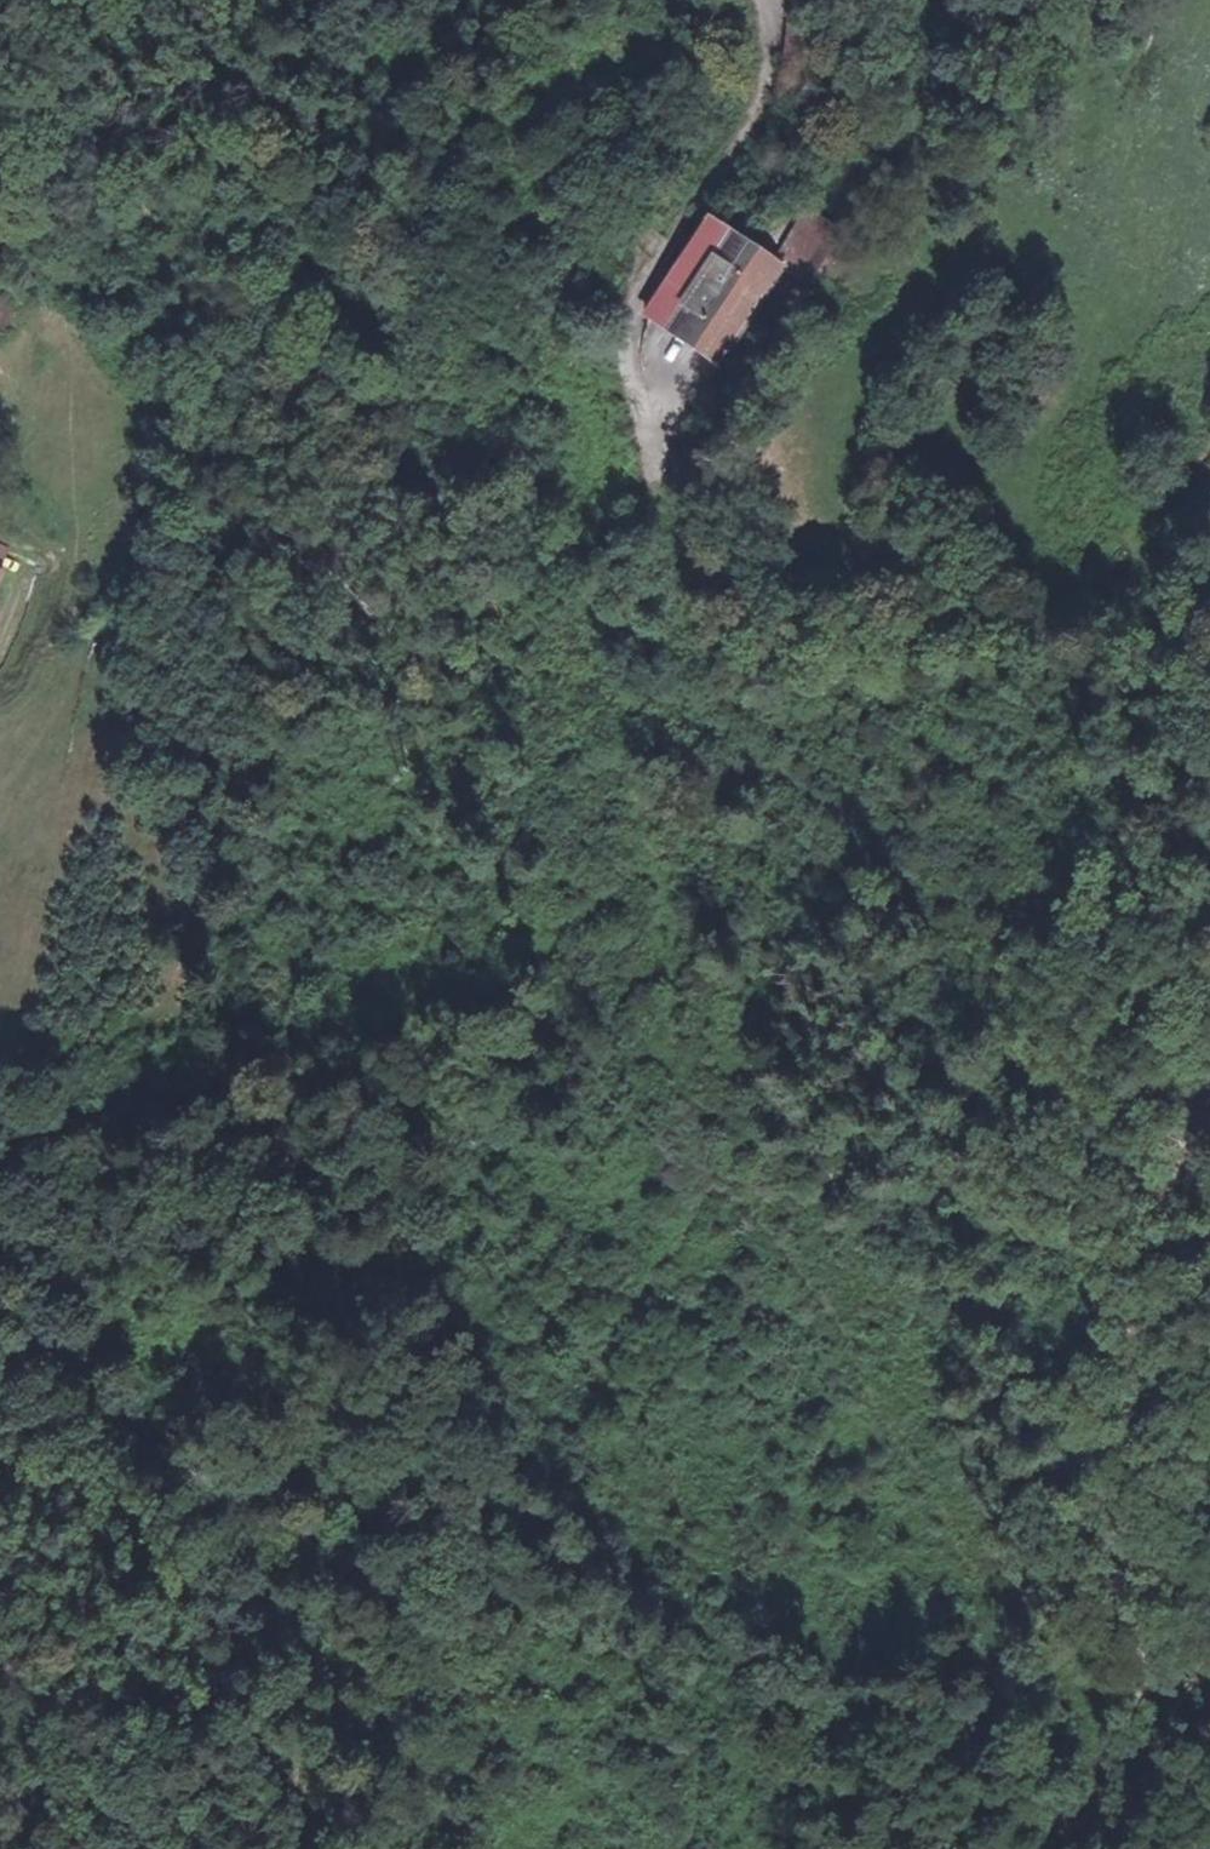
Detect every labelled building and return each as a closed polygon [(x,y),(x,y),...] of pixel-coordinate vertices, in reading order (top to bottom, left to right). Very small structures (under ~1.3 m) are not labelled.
[(773,262),(780,266),(800,277),(809,263),(790,252),(814,214),(808,210),(773,262)] [(790,252),(809,263),(830,276),(848,248),(841,242),(846,235),(814,214),(790,252)] [(719,358),(780,266),(773,262),(709,220),(650,315),(719,358)] [(560,1036),(559,1052),(577,1052),(578,1037),(560,1036)]
